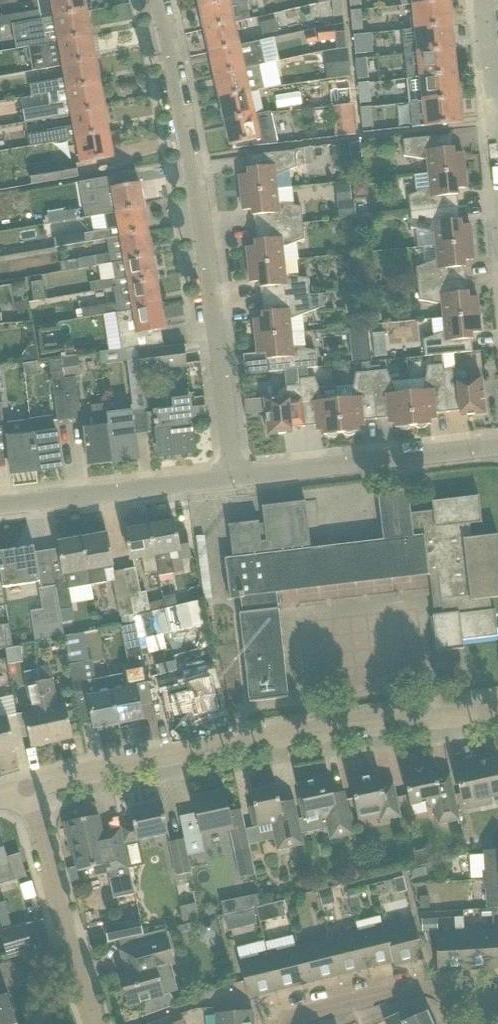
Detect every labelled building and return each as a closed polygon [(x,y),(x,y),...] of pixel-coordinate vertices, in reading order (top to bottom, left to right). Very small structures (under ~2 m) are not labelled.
[(87,11),(85,0),(51,0),(54,17),(87,11)] [(204,29),(235,22),(230,0),(200,7),(204,29)] [(332,1),(334,17),(343,16),(341,0),(340,0),(332,1)] [(412,5),(414,29),(451,25),(448,1),(412,5)] [(350,10),(352,30),(363,30),(361,10),(350,10)] [(25,23),(32,22),(32,21),(43,19),(41,11),(24,14),(25,23)] [(30,47),(44,44),(91,35),(87,11),(54,17),(43,19),(32,21),(32,22),(35,37),(28,38),(30,47)] [(204,29),(210,52),(240,46),(235,22),(204,29)] [(414,29),(416,53),(453,49),(451,25),(414,29)] [(334,31),(318,33),(319,42),(335,40),(335,32),(334,31)] [(335,40),(336,50),(346,48),(344,31),(335,32),(335,40)] [(315,34),(305,36),(307,44),(317,42),(315,34)] [(352,35),(354,55),(365,54),(363,34),(352,35)] [(36,71),(63,66),(96,60),(91,35),(44,44),(47,59),(34,61),(36,71)] [(265,65),(260,42),(240,46),(210,52),(215,76),(245,69),(246,69),(261,66),(265,65)] [(324,52),(326,78),(350,75),(347,49),(324,52)] [(416,53),(419,77),(456,74),(453,49),(416,53)] [(355,59),(357,79),(368,78),(366,58),(355,59)] [(100,84),(96,60),(63,66),(65,78),(30,85),(32,97),(47,94),(100,84)] [(220,100),(251,93),(266,90),(261,66),(246,69),(245,69),(215,76),(220,100)] [(409,103),(421,102),(458,98),(456,74),(419,77),(407,78),(409,103)] [(358,83),(359,103),(371,102),(369,82),(358,83)] [(25,123),(71,115),(105,109),(100,84),(47,94),(49,106),(23,111),(25,123)] [(332,88),(333,107),(352,105),(350,87),(332,88)] [(220,100),(225,123),(256,116),(256,115),(251,93),(220,100)] [(458,98),(421,102),(423,126),(441,124),(461,122),(458,98)] [(352,105),(333,107),(334,122),(339,122),(340,135),(355,133),(352,105)] [(360,107),(362,127),(373,127),(371,106),(360,107)] [(76,139),(109,133),(105,109),(71,115),(73,126),(27,135),(30,147),(76,139)] [(256,116),(225,123),(230,146),(235,145),(236,148),(277,144),(270,112),(256,115),(256,116)] [(109,133),(76,139),(80,163),(113,157),(109,133)] [(427,160),(429,174),(464,170),(463,153),(453,154),(453,148),(452,148),(451,135),(402,140),(404,156),(427,160)] [(239,175),(241,193),(292,188),(290,170),(297,167),(295,151),(247,155),(248,168),(247,168),(248,174),(239,175)] [(28,170),(31,185),(78,177),(76,162),(28,170)] [(408,196),(410,212),(458,207),(457,195),(458,195),(457,188),(466,187),(464,170),(429,174),(414,175),(416,193),(408,196)] [(84,218),(103,215),(143,207),(138,183),(111,188),(96,191),(99,204),(83,207),(84,218)] [(357,199),(341,200),(342,214),(365,213),(364,185),(356,185),(357,199)] [(253,215),(254,228),(302,223),(301,207),(293,205),(292,188),(241,193),(242,210),(251,209),(252,215),(253,215)] [(55,248),(106,239),(147,232),(143,207),(103,215),(105,229),(53,237),(55,248)] [(434,232),(436,246),(472,242),(470,225),(461,226),(460,220),(459,220),(458,207),(410,212),(411,228),(434,232)] [(77,210),(63,212),(64,221),(79,219),(77,210)] [(246,247),(248,265),(283,261),(282,248),(304,239),(302,223),(254,228),(255,240),(255,247),(246,247)] [(62,272),(112,263),(111,263),(151,256),(147,232),(106,239),(108,254),(60,262),(62,272)] [(415,268),(417,284),(465,279),(464,267),(465,267),(464,260),(473,260),(472,242),(436,246),(437,260),(415,268)] [(90,292),(112,288),(156,281),(151,256),(111,263),(112,263),(114,278),(89,283),(90,292)] [(260,287),(261,300),(309,295),(308,279),(298,277),(297,259),(283,261),(248,265),(250,282),(259,281),(259,287),(260,287)] [(414,274),(402,275),(403,282),(414,281),(414,274)] [(442,304),(443,318),(479,314),(477,297),(468,298),(467,292),(465,279),(417,284),(419,300),(442,304)] [(31,282),(34,301),(45,299),(42,280),(31,282)] [(112,288),(115,303),(81,309),(83,318),(115,312),(115,313),(160,305),(156,281),(112,288)] [(346,292),(347,312),(364,310),(362,291),(346,292)] [(253,319),(255,337),(304,332),(302,315),(311,311),(324,306),(323,294),(309,295),(261,300),(263,312),(262,312),(262,318),(253,319)] [(165,329),(160,305),(115,313),(122,350),(124,350),(124,352),(139,350),(164,347),(161,330),(165,329)] [(424,356),(434,355),(442,354),(453,353),(473,352),(471,339),(472,339),(471,333),(481,331),(479,314),(443,318),(445,331),(423,340),(424,356)] [(352,358),(370,359),(371,329),(353,328),(352,358)] [(287,370),(289,386),(299,385),(298,379),(307,378),(306,368),(317,367),(315,351),(305,349),(304,332),(255,337),(257,354),(266,353),(266,359),(267,359),(268,372),(287,370)] [(29,346),(22,357),(23,363),(38,361),(35,345),(29,346)] [(186,366),(184,345),(164,347),(139,350),(141,371),(186,366)] [(146,415),(141,371),(139,350),(124,352),(125,361),(127,361),(133,405),(130,405),(131,410),(131,411),(132,411),(144,410),(144,415),(146,415)] [(443,370),(448,412),(460,411),(461,416),(485,413),(481,377),(469,378),(468,376),(467,374),(467,373),(466,372),(464,371),(463,370),(460,369),(458,369),(455,369),(453,353),(442,354),(444,370),(443,370)] [(425,378),(408,379),(413,426),(430,424),(430,419),(436,418),(435,413),(448,412),(443,370),(444,370),(442,354),(434,355),(435,365),(427,366),(425,378)] [(69,420),(64,378),(63,371),(62,371),(61,359),(48,361),(49,373),(51,373),(56,421),(69,420)] [(379,362),(370,363),(371,371),(380,370),(379,362)] [(370,363),(361,364),(362,372),(371,371),(370,363)] [(380,370),(371,371),(376,419),(388,418),(389,423),(395,423),(395,427),(413,426),(408,379),(391,381),(387,370),(380,370)] [(351,398),(337,399),(341,433),(358,431),(358,426),(364,426),(363,421),(376,419),(371,371),(362,372),(355,373),(351,398)] [(298,379),(299,385),(304,427),(316,425),(317,431),(323,430),(323,435),(341,433),(337,399),(324,401),(315,377),(307,378),(298,379)] [(75,378),(64,378),(69,420),(80,418),(75,378)] [(299,385),(289,386),(286,386),(284,386),(283,387),(281,387),(280,389),(278,391),(277,392),(277,393),(276,395),(276,396),(276,398),(264,399),(268,435),(292,433),(291,428),(304,427),(299,385)] [(154,414),(146,415),(144,415),(146,432),(155,431),(158,457),(195,452),(192,426),(191,426),(190,418),(191,418),(191,417),(190,407),(189,399),(171,401),(172,410),(154,412),(154,414)] [(137,459),(133,421),(132,411),(131,411),(131,410),(122,411),(122,406),(121,404),(120,403),(118,403),(113,403),(106,404),(113,459),(112,459),(112,462),(114,462),(113,456),(123,454),(123,458),(136,456),(136,459),(137,459)] [(113,459),(106,404),(90,406),(92,426),(84,427),(86,445),(89,465),(90,465),(89,458),(99,457),(99,461),(112,459),(113,459)] [(205,406),(190,407),(191,417),(206,415),(205,406)] [(58,449),(56,430),(54,430),(52,416),(29,419),(29,420),(30,428),(31,428),(35,469),(35,472),(36,472),(36,465),(46,464),(46,467),(59,466),(59,469),(61,469),(58,449)] [(35,469),(31,428),(30,428),(29,420),(23,420),(24,429),(25,435),(7,437),(9,455),(12,474),(13,474),(12,468),(22,467),(22,470),(35,469)] [(266,525),(257,526),(257,521),(226,525),(227,526),(228,526),(232,561),(224,562),(224,559),(222,559),(225,579),(228,600),(238,599),(248,680),(251,700),(249,700),(249,702),(288,698),(288,696),(286,696),(274,590),(427,572),(427,574),(438,573),(442,614),(432,615),(437,652),(464,649),(464,647),(463,647),(462,640),(497,636),(495,609),(493,609),(494,610),(491,610),(489,598),(497,597),(497,536),(497,535),(471,538),(469,524),(480,522),(480,523),(482,523),(478,495),(477,496),(433,501),(432,501),(432,511),(408,514),(405,489),(380,492),(385,541),(309,550),(303,501),(263,506),(266,525)] [(158,572),(157,572),(158,576),(173,573),(169,552),(178,550),(180,558),(191,557),(186,531),(176,533),(174,521),(150,526),(158,572)] [(144,574),(157,572),(158,572),(150,526),(125,530),(130,559),(141,557),(144,574)] [(106,534),(82,538),(90,585),(106,582),(103,567),(112,565),(106,534)] [(54,583),(55,586),(59,610),(70,608),(67,589),(90,585),(82,538),(58,542),(63,574),(65,574),(66,581),(54,583)] [(0,551),(0,567),(1,574),(4,588),(40,582),(37,566),(34,546),(0,551)] [(135,568),(125,571),(134,614),(133,614),(134,616),(149,613),(145,592),(140,592),(135,568)] [(134,614),(125,571),(112,573),(117,599),(120,616),(133,614),(134,614)] [(59,610),(55,586),(39,588),(42,609),(30,611),(34,641),(47,638),(47,640),(63,638),(59,610)] [(13,647),(9,624),(0,625),(0,649),(13,647)] [(185,683),(188,698),(193,717),(220,711),(203,644),(180,650),(185,669),(191,667),(195,681),(185,683)] [(8,666),(23,663),(20,648),(6,650),(8,666)] [(152,703),(147,678),(142,651),(128,654),(130,664),(122,666),(123,673),(108,676),(118,724),(119,728),(134,725),(133,721),(142,719),(140,705),(152,703)] [(70,665),(74,692),(85,691),(81,663),(70,665)] [(36,666),(52,741),(72,737),(66,705),(58,707),(48,664),(36,666)] [(31,746),(52,741),(37,670),(23,673),(32,712),(24,714),(31,746)] [(118,724),(108,676),(92,679),(95,697),(88,698),(94,729),(118,724)] [(15,749),(8,717),(7,715),(6,715),(0,717),(0,753),(15,749)] [(472,764),(471,759),(454,763),(458,782),(463,802),(466,802),(467,808),(491,803),(490,797),(497,795),(497,759),(472,764)] [(402,785),(406,808),(427,804),(429,809),(435,808),(439,824),(460,820),(456,800),(451,781),(438,783),(433,762),(421,765),(421,766),(403,770),(406,785),(402,785)] [(350,780),(354,800),(358,820),(378,816),(380,822),(401,817),(398,801),(393,782),(381,784),(379,774),(350,780)] [(313,781),(299,784),(303,799),(299,799),(303,819),(321,815),(322,820),(325,820),(330,840),(353,835),(348,811),(344,791),(332,794),(328,775),(312,778),(313,781)] [(300,827),(296,807),(294,800),(280,803),(276,786),(250,791),(253,806),(250,807),(254,827),(270,824),(272,832),(276,831),(280,850),(304,845),(300,827)] [(250,849),(241,809),(229,812),(225,790),(192,797),(200,835),(228,829),(233,852),(250,849)] [(120,827),(120,828),(128,869),(145,866),(139,839),(168,833),(161,802),(130,808),(133,824),(120,827)] [(128,869),(120,828),(118,829),(120,836),(103,839),(98,815),(64,822),(67,838),(70,838),(77,870),(98,865),(100,875),(128,869)] [(26,872),(20,853),(7,857),(0,835),(0,880),(26,872)] [(187,855),(184,839),(168,843),(175,876),(191,872),(187,855)] [(483,880),(497,879),(497,850),(483,851),(484,855),(470,856),(471,878),(483,877),(483,880)] [(411,869),(413,878),(426,875),(424,867),(411,869)] [(393,880),(397,892),(406,890),(402,877),(393,880)] [(483,880),(484,889),(486,889),(487,909),(497,908),(497,879),(483,880)] [(347,891),(351,909),(360,907),(356,889),(347,891)] [(319,893),(322,902),(335,899),(332,890),(319,893)] [(257,894),(243,897),(246,909),(254,908),(259,906),(257,894)] [(419,896),(420,908),(430,908),(429,895),(419,896)] [(282,902),(269,905),(273,919),(285,916),(282,902)] [(224,915),(228,930),(240,928),(236,912),(224,915)] [(219,916),(202,920),(205,932),(211,936),(223,933),(219,916)] [(355,922),(357,931),(366,969),(379,966),(379,964),(392,960),(394,960),(385,926),(386,926),(386,924),(383,925),(380,916),(355,922)] [(426,919),(422,919),(422,920),(423,931),(437,930),(437,918),(426,919)] [(140,919),(112,925),(115,941),(143,935),(140,919)] [(395,924),(386,926),(385,926),(394,960),(392,960),(394,966),(395,966),(395,964),(408,960),(409,962),(423,959),(414,923),(396,927),(395,924)] [(8,958),(35,951),(27,924),(1,931),(8,958)] [(185,925),(172,928),(174,934),(186,931),(185,925)] [(473,929),(464,930),(466,968),(481,967),(481,969),(495,968),(493,931),(473,932),(473,929)] [(466,968),(464,930),(456,930),(455,933),(435,934),(437,972),(452,971),(452,969),(466,968)] [(357,931),(329,938),(338,974),(352,970),(353,972),(366,969),(357,931)] [(119,976),(127,1006),(142,1002),(146,1015),(175,1005),(171,995),(170,994),(164,995),(157,967),(174,962),(167,938),(121,951),(127,974),(119,976)] [(338,974),(329,938),(298,945),(307,983),(324,979),(324,977),(338,974)] [(307,983),(298,945),(267,953),(276,989),(290,985),(291,987),(307,983)] [(276,989),(267,953),(239,960),(248,998),(262,994),(262,993),(276,989)] [(7,994),(0,997),(0,1023),(17,1023),(7,994)] [(252,1010),(215,1013),(216,1023),(254,1023),(252,1010)] [(427,1011),(411,1017),(408,1010),(384,1020),(385,1023),(433,1023),(427,1011)] [(173,1023),(184,1023),(181,1014),(171,1017),(173,1023)]
